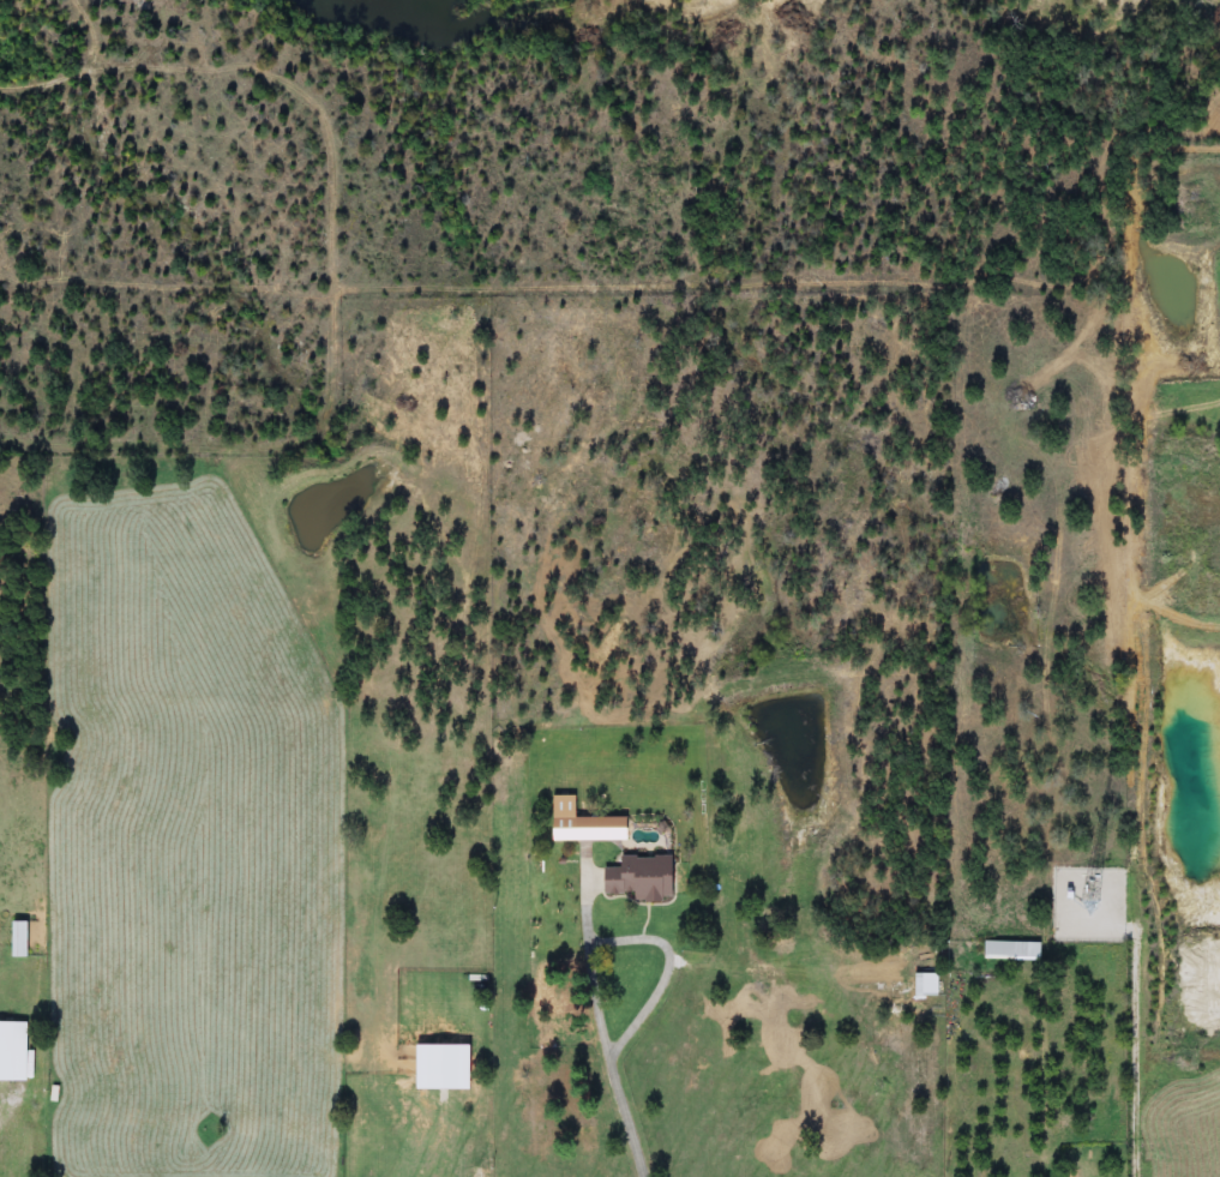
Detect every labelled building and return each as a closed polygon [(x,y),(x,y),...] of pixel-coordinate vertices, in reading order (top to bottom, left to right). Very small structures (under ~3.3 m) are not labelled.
[(668,899),(599,899),(599,867),(613,869),(613,857),(668,857),(668,899)] [(23,957),(7,957),(7,921),(23,921),(23,957)] [(936,973),(936,996),(911,996),(911,973),(936,973)] [(24,1081),(0,1081),(0,1022),(24,1022),(24,1081)] [(488,1169),(488,1176),(465,1176),(465,1169),(488,1169)]
